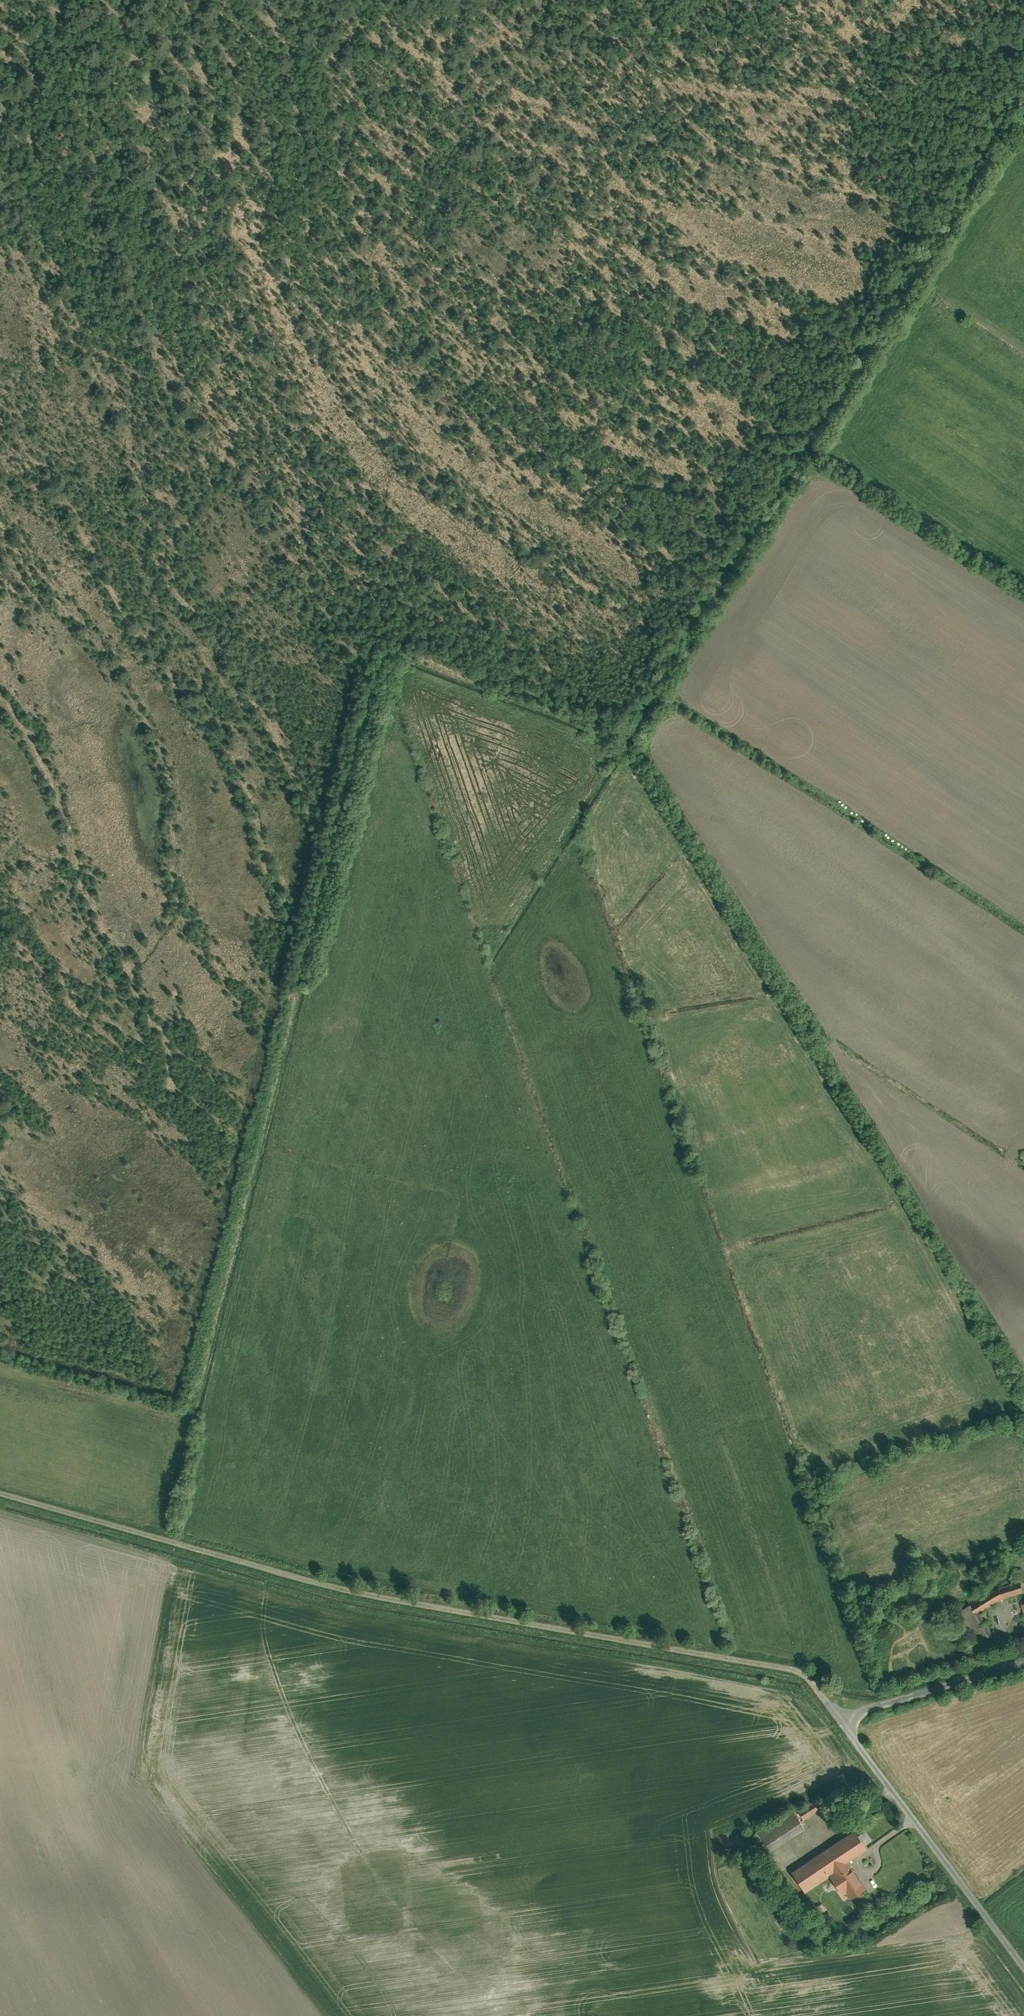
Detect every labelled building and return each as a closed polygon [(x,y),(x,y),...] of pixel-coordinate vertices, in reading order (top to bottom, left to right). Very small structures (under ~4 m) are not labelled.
[(970,1602),(956,1611),(976,1643),(991,1634),(978,1613),(1000,1599),(1023,1592),(1020,1584),(993,1592),(972,1605),(970,1602)] [(798,1813),(802,1819),(820,1808),(816,1802),(798,1813)] [(795,1813),(761,1834),(771,1850),(805,1829),(795,1813)] [(866,1831),(861,1835),(867,1844),(872,1841),(866,1831)] [(856,1832),(793,1872),(805,1892),(830,1876),(844,1898),(847,1896),(849,1899),(865,1889),(848,1862),(868,1849),(856,1832)] [(823,1904),(819,1908),(825,1914),(828,1910),(823,1904)]
